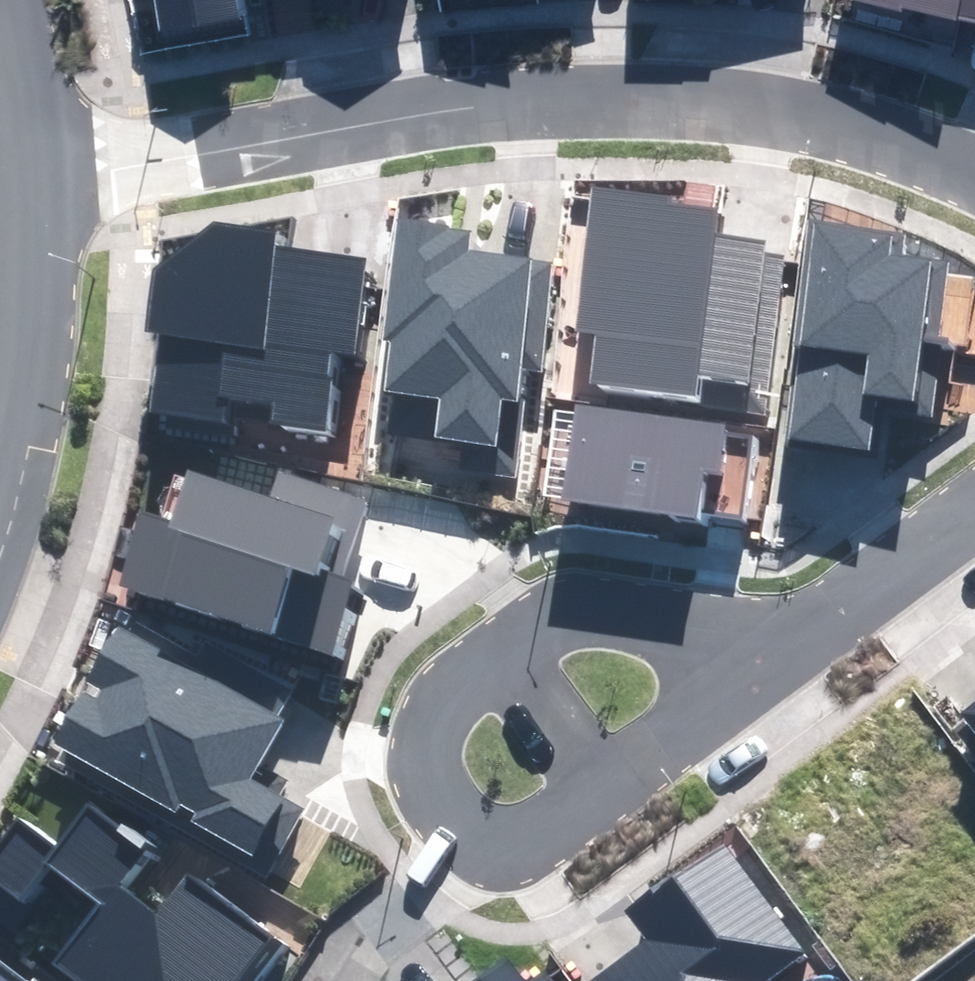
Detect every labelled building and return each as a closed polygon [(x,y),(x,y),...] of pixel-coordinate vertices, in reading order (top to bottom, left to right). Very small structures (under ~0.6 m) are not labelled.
[(160,34),(239,21),(235,0),(154,0),(160,34)] [(974,23),(974,0),(853,0),(974,23)] [(590,387),(764,412),(787,256),(766,253),(768,240),(719,233),(722,211),(677,204),(678,196),(594,184),(573,329),(598,332),(590,387)] [(461,470),(516,478),(528,396),(518,395),(522,368),(541,371),(558,262),(468,248),(471,229),(400,219),(382,337),(391,339),(384,389),(396,391),(390,431),(466,442),(461,470)] [(783,442),(870,452),(875,413),(934,419),(952,260),(906,254),(909,231),(808,220),(783,442)] [(280,230),(215,221),(154,267),(145,331),(163,333),(152,412),(228,422),(231,398),(274,404),(271,422),(327,430),(333,378),(327,377),(330,353),(354,356),(367,257),(278,246),(280,230)] [(562,500),(701,521),(702,514),(744,520),(756,434),(576,407),(562,500)] [(118,586),(329,653),(352,580),(343,577),(368,499),(280,471),(272,497),(189,470),(173,521),(141,512),(118,586)] [(190,821),(273,866),(305,808),(280,794),(288,779),(260,764),(284,720),(278,717),(293,689),(206,641),(197,656),(134,621),(129,630),(118,625),(87,682),(101,690),(96,699),(83,692),(54,745),(176,812),(181,803),(195,811),(190,821)] [(974,734),(974,700),(959,712),(974,734)] [(75,980),(239,980),(271,938),(187,875),(157,915),(122,888),(152,848),(89,801),(57,844),(19,816),(0,842),(0,885),(21,900),(48,865),(98,902),(51,964),(75,980)] [(806,952),(723,844),(686,871),(681,866),(624,909),(645,937),(587,980),(767,980),(806,952)] [(507,957),(475,980),(525,980),(507,957)] [(0,963),(0,980),(23,980),(0,963)] [(546,971),(532,980),(554,980),(546,971)]
